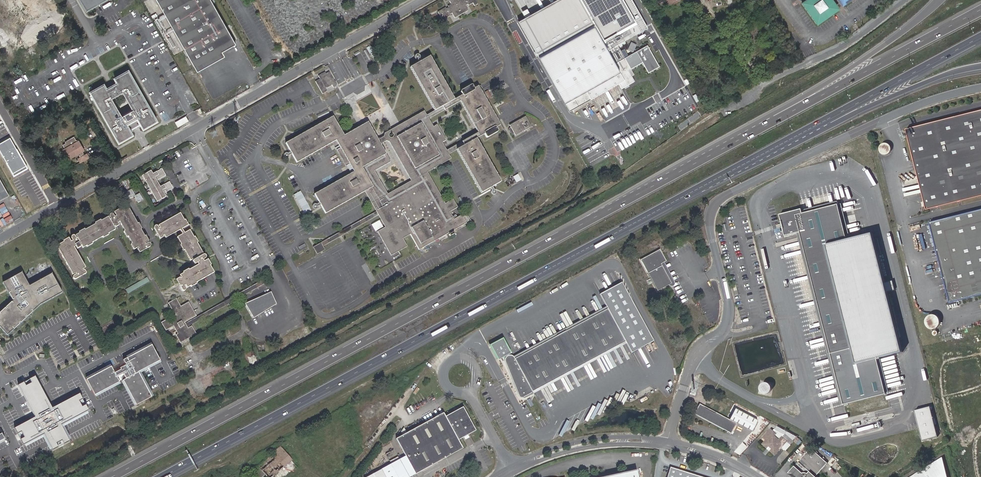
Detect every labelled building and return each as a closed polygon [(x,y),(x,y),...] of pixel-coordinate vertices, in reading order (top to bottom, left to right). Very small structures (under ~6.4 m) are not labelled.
[(87,11),(107,0),(81,0),(87,11)] [(194,68),(222,52),(236,44),(228,30),(211,0),(156,0),(194,68)] [(518,22),(568,111),(583,103),(578,94),(613,75),(620,89),(634,81),(628,70),(642,63),(648,73),(659,67),(646,46),(624,58),(617,45),(641,31),(624,0),(556,0),(518,22)] [(816,24),(836,9),(830,0),(805,0),(801,3),(816,24)] [(194,68),(197,72),(224,56),(222,52),(194,68)] [(411,68),(435,110),(454,100),(430,57),(411,68)] [(325,73),(318,76),(326,89),(332,85),(334,88),(337,85),(333,78),(332,78),(330,76),(331,75),(329,72),(326,74),(325,73)] [(129,73),(116,80),(119,85),(108,91),(105,86),(91,94),(119,145),(133,137),(129,129),(139,123),(144,131),(158,123),(129,73)] [(459,97),(462,102),(478,132),(481,136),(485,134),(487,136),(487,137),(488,137),(489,136),(497,132),(498,131),(498,130),(498,129),(497,127),(501,125),(479,86),(474,88),(473,86),(472,85),(470,86),(462,90),(462,91),(461,92),(463,95),(459,97)] [(435,110),(426,115),(429,120),(462,102),(459,97),(454,100),(435,110)] [(451,159),(449,155),(446,150),(442,143),(446,140),(437,126),(433,128),(429,120),(426,115),(425,111),(401,124),(403,128),(395,133),(397,137),(389,141),(411,181),(429,171),(451,159)] [(906,130),(927,210),(980,196),(980,111),(906,130)] [(177,120),(178,125),(190,121),(188,116),(177,120)] [(297,162),(336,140),(345,136),(333,116),(286,143),(297,162)] [(510,124),(514,135),(533,127),(528,116),(510,124)] [(369,122),(360,127),(362,131),(371,126),(369,122)] [(386,141),(389,141),(397,137),(395,133),(403,128),(401,124),(399,126),(385,133),(384,136),(380,139),(378,139),(381,144),(383,143),(386,141)] [(350,165),(354,172),(362,168),(386,154),(381,144),(378,139),(371,126),(362,131),(360,127),(345,136),(336,140),(340,148),(336,150),(346,167),(350,165)] [(446,150),(449,155),(457,150),(477,139),(481,136),(478,132),(446,150)] [(74,137),(65,142),(66,143),(62,145),(65,150),(66,149),(71,157),(77,153),(80,158),(84,155),(80,147),(81,147),(77,140),(76,141),(74,137)] [(0,145),(0,155),(11,175),(25,167),(10,139),(0,145)] [(501,181),(477,139),(457,150),(482,193),(501,181)] [(593,141),(584,146),(593,163),(602,158),(593,141)] [(879,149),(880,151),(880,153),(882,154),(883,155),(885,155),(886,155),(888,154),(889,153),(890,152),(891,150),(891,149),(891,147),(890,146),(889,144),(887,144),(886,143),(884,143),(882,144),(881,145),(880,146),(879,148),(879,149)] [(80,158),(77,159),(79,163),(88,158),(87,154),(84,156),(84,155),(80,158)] [(373,187),(365,191),(371,203),(387,194),(374,171),(391,162),(386,154),(362,168),(373,187)] [(151,171),(143,175),(157,201),(166,196),(165,193),(173,188),(169,182),(161,187),(157,180),(166,175),(162,168),(153,174),(151,171)] [(362,168),(354,172),(318,192),(315,194),(326,213),(328,212),(365,191),(373,187),(362,168)] [(387,194),(371,203),(376,211),(378,215),(385,227),(378,231),(391,255),(407,247),(403,239),(410,235),(419,250),(467,223),(462,214),(455,218),(452,212),(460,208),(454,198),(446,202),(429,171),(411,181),(387,194)] [(0,181),(0,202),(9,197),(0,181)] [(144,199),(141,192),(137,195),(133,188),(128,191),(131,198),(136,195),(139,202),(144,199)] [(306,213),(313,209),(302,190),(295,194),(306,213)] [(83,269),(85,268),(75,248),(76,247),(77,249),(82,246),(83,248),(86,246),(87,247),(93,244),(92,242),(102,237),(103,237),(108,235),(108,234),(115,229),(114,227),(115,226),(116,227),(119,225),(118,223),(120,222),(125,231),(124,232),(127,237),(128,237),(132,244),(131,244),(134,249),(137,248),(138,249),(137,249),(139,252),(149,247),(150,246),(151,245),(150,244),(150,243),(149,243),(148,243),(146,244),(145,243),(148,241),(145,236),(141,229),(139,223),(137,223),(128,206),(120,210),(119,209),(114,212),(116,216),(115,217),(114,215),(113,215),(112,215),(111,215),(110,215),(110,216),(109,217),(111,219),(110,220),(108,217),(101,221),(101,220),(95,224),(95,225),(85,230),(79,233),(79,234),(76,236),(77,238),(76,239),(75,237),(74,236),(73,236),(72,236),(71,237),(71,238),(73,241),(71,242),(69,238),(64,241),(63,243),(57,246),(74,274),(76,273),(76,275),(74,276),(74,277),(74,278),(74,279),(75,279),(77,278),(86,273),(84,270),(83,269)] [(811,273),(832,355),(846,407),(888,396),(879,362),(904,355),(892,311),(900,309),(893,283),(885,285),(872,235),(847,242),(838,207),(803,215),(802,212),(781,218),(786,239),(801,236),(811,273)] [(930,223),(950,303),(980,295),(980,210),(930,223)] [(184,220),(180,213),(159,225),(161,228),(159,229),(158,226),(157,225),(156,225),(155,226),(154,226),(154,227),(154,228),(156,230),(161,239),(164,237),(163,236),(165,235),(166,237),(180,230),(182,234),(178,237),(182,245),(181,245),(184,250),(185,250),(191,260),(203,253),(197,243),(198,242),(195,237),(194,237),(190,230),(185,233),(182,228),(188,225),(185,219),(184,220)] [(323,246),(321,242),(314,246),(318,254),(325,249),(323,246)] [(667,261),(660,249),(641,260),(658,291),(672,283),(663,266),(662,267),(661,265),(667,261)] [(204,255),(193,260),(196,264),(198,263),(199,265),(190,270),(189,269),(183,272),(183,273),(180,275),(182,278),(180,278),(180,277),(177,279),(182,289),(183,290),(184,290),(185,290),(186,289),(186,288),(185,287),(185,286),(186,285),(187,287),(190,286),(191,286),(196,283),(196,282),(214,272),(210,266),(211,265),(208,260),(205,262),(204,260),(205,259),(206,258),(206,257),(206,256),(205,255),(204,255)] [(3,283),(13,301),(0,313),(0,328),(7,335),(40,306),(62,294),(51,275),(29,287),(22,273),(3,283)] [(128,292),(151,281),(149,277),(126,288),(128,292)] [(246,294),(267,282),(265,278),(225,301),(226,302),(227,303),(228,305),(246,294)] [(274,292),(248,302),(254,316),(279,306),(274,292)] [(188,327),(186,323),(185,322),(196,315),(189,301),(181,306),(177,299),(169,303),(176,316),(170,320),(169,318),(162,322),(166,330),(174,326),(178,334),(176,335),(181,342),(196,333),(192,325),(188,327)] [(188,327),(228,305),(227,303),(226,302),(225,301),(186,323),(188,327)] [(533,393),(549,385),(625,344),(607,311),(516,361),(511,355),(510,355),(507,354),(506,355),(504,356),(503,358),(503,360),(503,362),(519,400),(520,401),(520,402),(522,402),(524,402),(534,396),(533,393)] [(926,319),(925,321),(925,323),(925,325),(926,326),(927,327),(929,329),(930,329),(932,329),(934,329),(936,329),(937,328),(938,326),(939,325),(940,323),(940,321),(939,320),(939,318),(937,317),(936,316),(934,315),(933,315),(931,315),(929,316),(928,317),(926,318),(926,319)] [(160,360),(151,344),(87,378),(95,394),(123,379),(136,404),(151,396),(138,371),(160,360)] [(35,418),(14,429),(23,445),(45,433),(53,450),(69,441),(60,425),(88,411),(79,393),(53,407),(36,374),(17,385),(35,418)] [(771,391),(772,389),(771,386),(770,385),(768,383),(766,383),(764,383),(762,384),(761,385),(760,386),(760,388),(760,391),(762,392),(763,394),(765,394),(767,394),(768,394),(770,393),(771,391)] [(752,433),(757,422),(735,410),(729,421),(699,405),(695,414),(731,434),(736,425),(752,433)] [(463,435),(467,433),(474,429),(461,406),(444,415),(442,412),(405,432),(414,447),(424,467),(461,446),(457,438),(463,435)] [(941,436),(935,406),(920,409),(926,439),(941,436)] [(773,434),(770,431),(763,439),(766,441),(764,443),(768,447),(769,447),(771,448),(772,449),(772,450),(777,454),(787,442),(782,438),(779,441),(772,435),(773,434)] [(418,470),(424,467),(414,447),(407,451),(418,470)] [(262,471),(268,476),(272,476),(278,472),(284,467),(291,460),(284,451),(283,452),(279,448),(258,466),(262,471)] [(818,476),(829,463),(812,449),(791,473),(798,474),(803,473),(805,475),(805,476),(804,476),(818,476)] [(407,451),(390,460),(399,476),(422,476),(418,470),(407,451)] [(291,460),(284,467),(278,472),(272,476),(288,476),(298,468),(291,460)] [(390,460),(375,468),(379,476),(399,476),(390,460)] [(262,471),(258,466),(252,472),(255,476),(268,476),(262,471)] [(698,476),(670,467),(667,476),(700,476),(698,476)]
